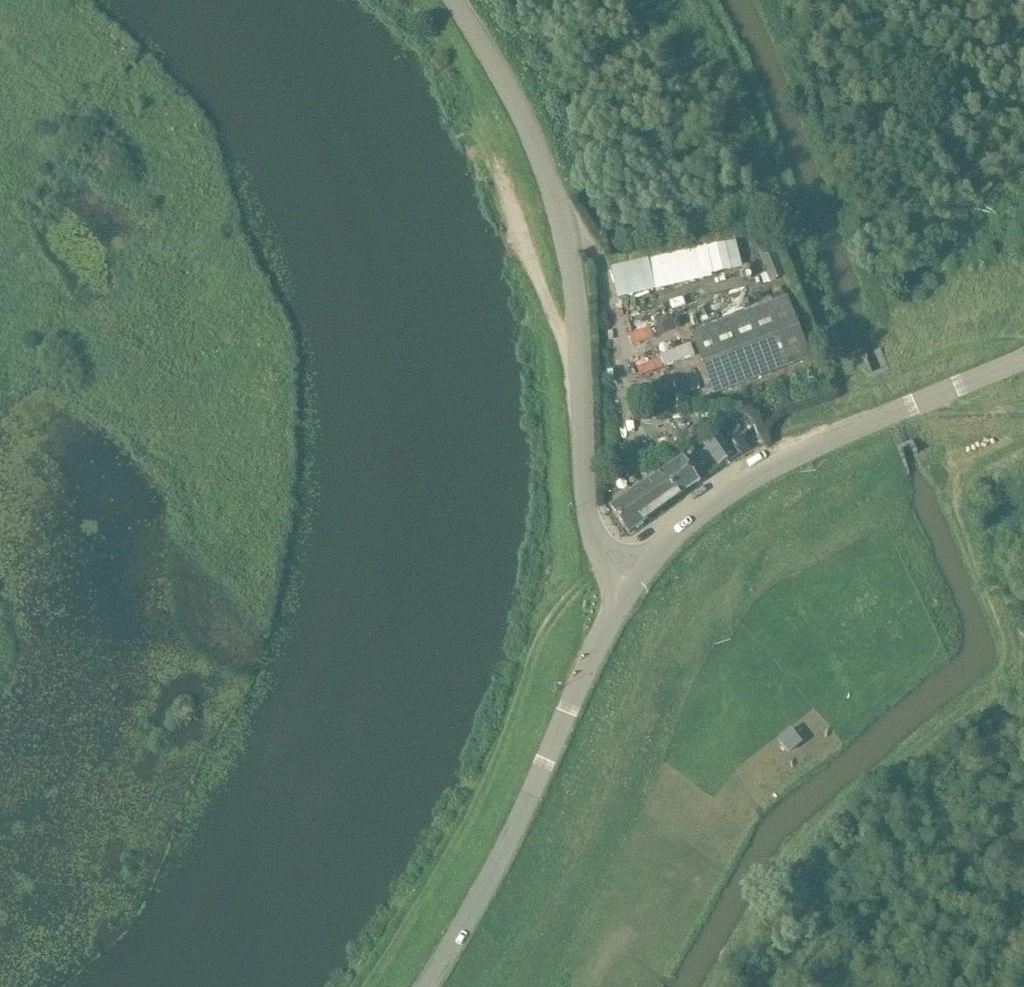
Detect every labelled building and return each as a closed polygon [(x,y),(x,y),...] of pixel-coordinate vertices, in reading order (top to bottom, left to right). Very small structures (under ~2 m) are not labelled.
[(613,264),(620,296),(745,271),(738,238),(613,264)] [(773,282),(783,278),(770,250),(760,255),(773,282)] [(788,297),(692,334),(715,395),(812,359),(788,297)] [(866,355),(863,356),(868,366),(874,381),(880,378),(886,376),(880,361),(877,350),(874,351),(878,362),(877,362),(878,364),(879,363),(882,372),(879,374),(875,376),(871,367),(872,366),(871,364),(871,365),(866,355)] [(874,351),(866,355),(871,365),(871,364),(872,366),(871,367),(875,376),(882,372),(879,363),(878,364),(877,362),(878,362),(874,351)] [(642,425),(622,426),(623,452),(643,451),(642,425)] [(721,434),(706,444),(721,466),(737,456),(721,434)] [(914,459),(917,458),(908,438),(894,443),(902,464),(906,462),(902,454),(900,446),(903,445),(906,443),(910,451),(914,459)] [(903,445),(900,446),(902,454),(906,462),(914,459),(910,451),(906,443),(903,445)] [(630,532),(700,482),(684,458),(613,508),(630,532)] [(793,753),(806,741),(795,729),(782,741),(793,753)]
